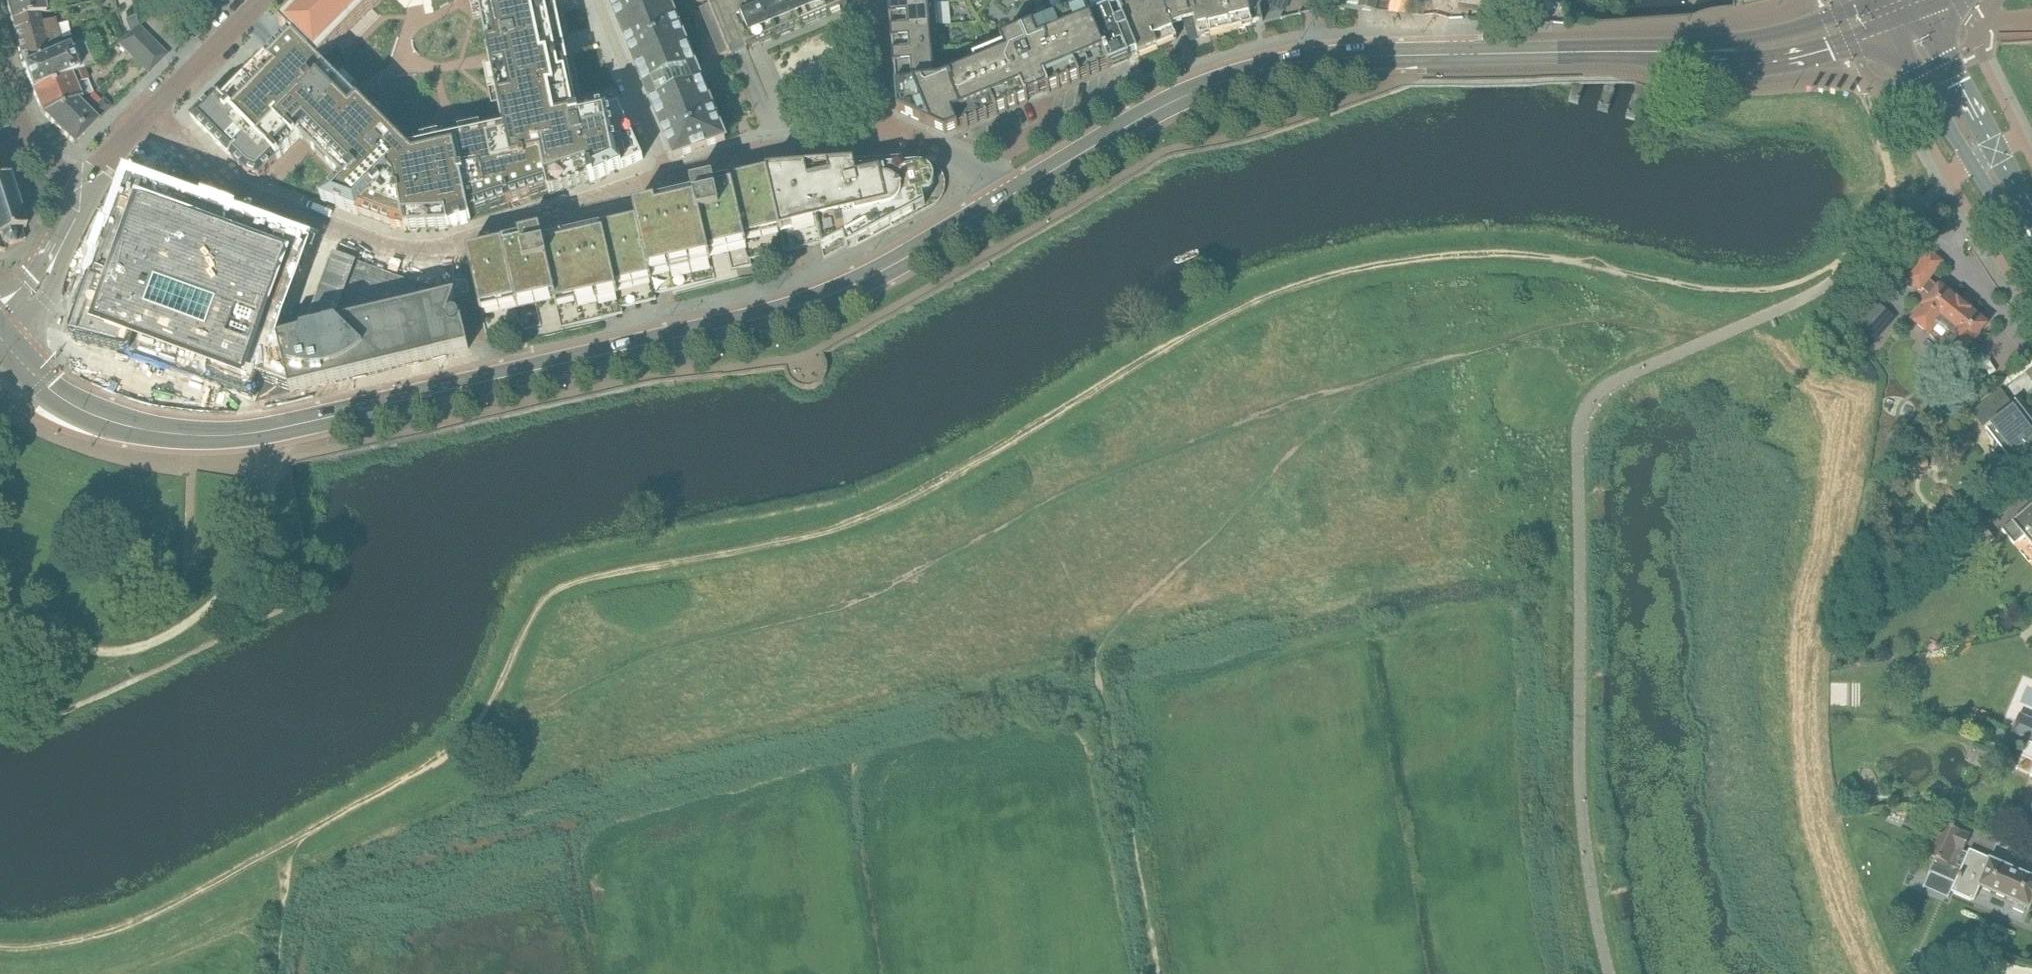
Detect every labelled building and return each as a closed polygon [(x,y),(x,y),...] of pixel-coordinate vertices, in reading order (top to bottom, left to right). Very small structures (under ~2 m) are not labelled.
[(11,19),(38,12),(39,13),(46,11),(43,0),(6,0),(11,19)] [(191,118),(246,172),(259,177),(300,136),(306,143),(343,179),(330,192),(325,197),(321,200),(326,202),(327,201),(339,206),(339,207),(342,208),(352,212),(393,227),(405,230),(447,228),(471,221),(469,215),(546,190),(548,189),(549,194),(548,194),(549,196),(572,188),(587,184),(590,183),(589,182),(642,158),(619,106),(578,114),(564,44),(555,4),(568,1),(568,0),(478,0),(481,16),(489,52),(490,59),(492,67),(496,88),(505,130),(475,136),(431,146),(408,151),(381,125),(359,102),(353,97),(347,91),(319,62),(307,50),(292,35),(290,34),(223,101),(215,93),(191,118)] [(280,23),(283,26),(290,34),(319,62),(381,0),(303,0),(280,23)] [(668,0),(609,0),(674,157),(726,139),(668,0)] [(713,16),(716,22),(718,27),(720,33),(727,52),(729,51),(731,57),(747,50),(747,48),(737,25),(751,19),(750,16),(789,0),(707,0),(713,16)] [(737,25),(747,48),(749,47),(760,43),(848,6),(848,0),(789,0),(750,16),(751,19),(737,25)] [(920,29),(924,83),(917,84),(934,127),(946,133),(958,128),(965,125),(966,126),(969,125),(968,124),(975,121),(976,122),(978,121),(978,120),(985,117),(986,118),(988,117),(987,116),(995,112),(995,114),(998,113),(997,111),(1005,108),(1005,110),(1008,109),(1007,107),(1015,104),(1016,106),(1018,105),(1017,103),(1025,100),(1026,102),(1028,101),(1028,99),(1047,91),(1048,93),(1050,92),(1049,90),(1067,82),(1068,84),(1071,83),(1070,81),(1078,78),(1078,80),(1081,79),(1080,77),(1087,74),(1088,76),(1091,75),(1090,73),(1097,70),(1098,72),(1100,71),(1099,69),(1107,66),(1107,68),(1109,67),(1085,6),(1082,0),(917,0),(920,29)] [(1116,0),(1082,0),(1085,6),(1090,19),(1109,67),(1129,59),(1128,57),(1137,53),(1124,20),(1120,9),(1116,0)] [(1120,9),(1125,20),(1138,53),(1138,55),(1140,54),(1169,42),(1177,39),(1175,34),(1172,27),(1177,25),(1182,23),(1185,30),(1196,27),(1198,37),(1199,37),(1209,35),(1215,33),(1223,31),(1238,28),(1246,26),(1252,25),(1257,23),(1263,22),(1260,11),(1260,9),(1263,0),(1174,0),(1175,4),(1169,6),(1164,8),(1163,4),(1161,1),(1161,0),(1141,0),(1120,9)] [(1377,0),(1348,0),(1346,7),(1374,11),(1377,0)] [(1374,11),(1389,12),(1391,0),(1377,0),(1374,11)] [(700,7),(702,13),(711,10),(708,4),(700,7)] [(939,28),(937,4),(889,8),(890,19),(891,30),(891,31),(891,32),(920,29),(939,28)] [(702,13),(705,19),(713,16),(711,10),(702,13)] [(23,65),(49,54),(49,53),(62,47),(54,17),(41,21),(39,13),(38,12),(11,19),(23,64),(23,65)] [(705,19),(707,25),(716,22),(713,16),(705,19)] [(707,25),(710,31),(718,27),(716,22),(707,25)] [(119,43),(134,58),(152,40),(138,26),(119,43)] [(710,31),(712,37),(720,34),(720,33),(718,27),(710,31)] [(939,28),(920,29),(891,32),(892,43),(893,43),(893,54),(893,56),(941,52),(939,28)] [(720,34),(712,37),(714,43),(722,40),(720,34)] [(49,54),(23,65),(32,88),(78,69),(83,67),(93,63),(84,40),(68,46),(68,45),(62,47),(49,53),(49,54)] [(166,54),(152,40),(134,58),(148,72),(166,54)] [(722,40),(714,43),(717,49),(725,46),(722,40)] [(725,46),(717,49),(719,55),(726,52),(727,52),(725,46)] [(932,54),(941,53),(941,52),(893,56),(894,67),(895,67),(896,86),(895,86),(895,87),(935,84),(935,82),(932,54)] [(81,97),(93,92),(88,79),(83,67),(78,69),(32,88),(42,112),(42,113),(81,97)] [(81,97),(42,113),(74,144),(75,143),(111,106),(103,99),(90,112),(76,99),(81,97)] [(934,205),(936,203),(939,201),(941,198),(943,194),(945,190),(945,187),(945,183),(945,180),(944,177),(943,173),(941,170),(938,166),(935,164),(932,161),(929,160),(925,159),(922,158),(918,158),(767,171),(785,250),(820,242),(823,258),(857,241),(858,245),(931,207),(934,205)] [(182,171),(181,170),(180,169),(179,169),(178,168),(177,168),(176,168),(174,168),(173,169),(172,170),(171,171),(171,172),(170,173),(170,174),(170,175),(170,176),(170,178),(170,179),(171,180),(172,181),(173,181),(174,182),(175,182),(176,183),(179,182),(180,182),(181,181),(182,180),(183,180),(183,179),(184,177),(184,176),(184,175),(184,174),(184,173),(183,172),(182,171)] [(519,236),(520,239),(468,251),(487,337),(522,329),(525,341),(603,323),(601,317),(622,312),(621,306),(656,298),(655,292),(673,288),(675,294),(754,276),(750,258),(785,250),(767,171),(731,179),(732,185),(715,189),(713,179),(691,184),(693,194),(654,202),(634,207),(637,218),(543,240),(541,230),(519,236)] [(69,334),(69,335),(69,336),(69,337),(69,338),(70,338),(70,339),(71,340),(72,341),(73,342),(74,342),(75,342),(99,348),(125,354),(146,360),(159,364),(173,369),(189,375),(206,382),(225,388),(242,395),(252,398),(253,398),(256,399),(290,391),(291,391),(335,380),(369,372),(446,354),(469,348),(467,342),(462,318),(460,318),(459,317),(457,316),(455,316),(452,317),(451,318),(449,320),(448,319),(452,308),(456,296),(445,299),(442,299),(441,300),(438,290),(407,279),(384,271),(334,252),(333,252),(323,279),(320,287),(303,333),(277,339),(302,271),(312,243),(273,229),(266,226),(225,212),(225,211),(224,210),(222,210),(222,209),(212,205),(212,206),(209,205),(154,185),(149,183),(131,176),(130,176),(128,175),(117,205),(105,237),(104,237),(100,247),(101,248),(90,277),(90,278),(89,278),(69,332),(69,333),(69,334)] [(4,251),(4,246),(24,240),(21,229),(25,227),(8,176),(0,178),(0,252),(4,251)] [(1930,252),(1909,279),(1921,288),(1921,287),(1932,296),(1913,320),(1959,357),(1986,323),(1940,286),(1939,287),(1928,278),(1942,262),(1930,252)] [(1870,347),(1893,320),(1875,305),(1852,332),(1870,347)] [(1992,425),(1999,434),(1993,439),(1993,446),(1994,449),(1997,455),(2002,459),(2008,462),(2011,463),(2017,458),(2024,468),(2031,462),(2031,423),(2018,405),(1992,425)] [(2012,521),(2002,529),(2014,543),(2024,535),(2031,544),(2031,503),(2012,520),(2012,521)] [(1981,523),(1953,547),(1963,559),(1991,535),(1981,523)] [(1953,547),(1945,553),(1956,566),(1964,560),(1963,559),(1953,547)] [(1928,550),(1914,562),(1918,567),(1933,556),(1928,550)] [(2010,733),(2031,742),(2031,718),(2019,713),(2010,733)] [(2014,749),(2019,737),(1980,721),(1975,732),(1989,738),(1987,742),(2000,747),(2001,743),(2014,749)] [(2029,741),(2017,769),(2031,775),(2031,743),(2029,741)] [(2025,907),(2029,908),(2030,906),(2030,905),(2031,900),(2031,876),(1969,849),(1968,852),(1963,850),(1970,834),(1942,822),(1928,854),(1935,857),(1929,870),(1955,881),(1951,891),(1973,901),(1979,887),(2019,904),(2016,909),(2023,912),(2025,907)]
